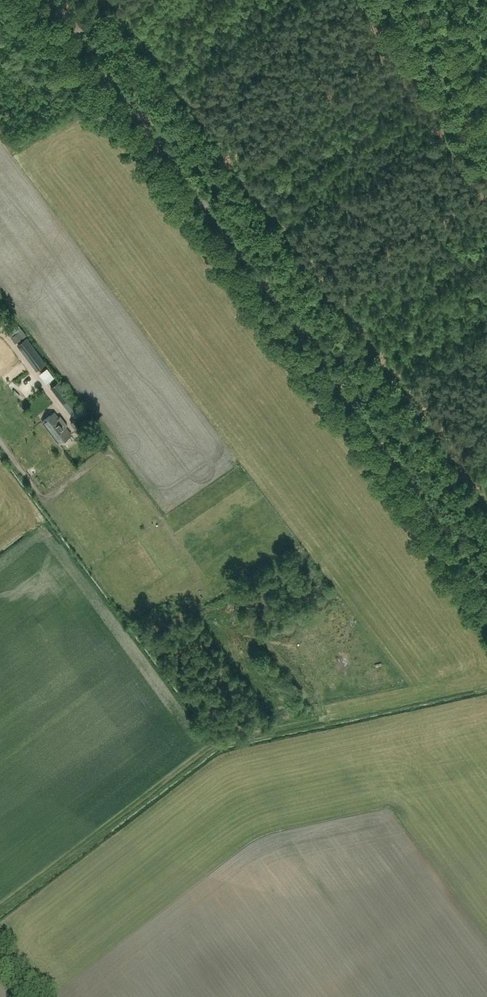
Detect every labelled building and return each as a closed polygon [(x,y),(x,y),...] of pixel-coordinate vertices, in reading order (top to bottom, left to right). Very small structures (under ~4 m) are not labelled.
[(46,362),(26,337),(17,344),(37,369),(46,362)] [(78,406),(59,381),(47,390),(54,398),(57,395),(70,412),(78,406)] [(59,443),(71,434),(54,412),(42,421),(59,443)] [(77,430),(84,425),(78,417),(71,422),(77,430)]
